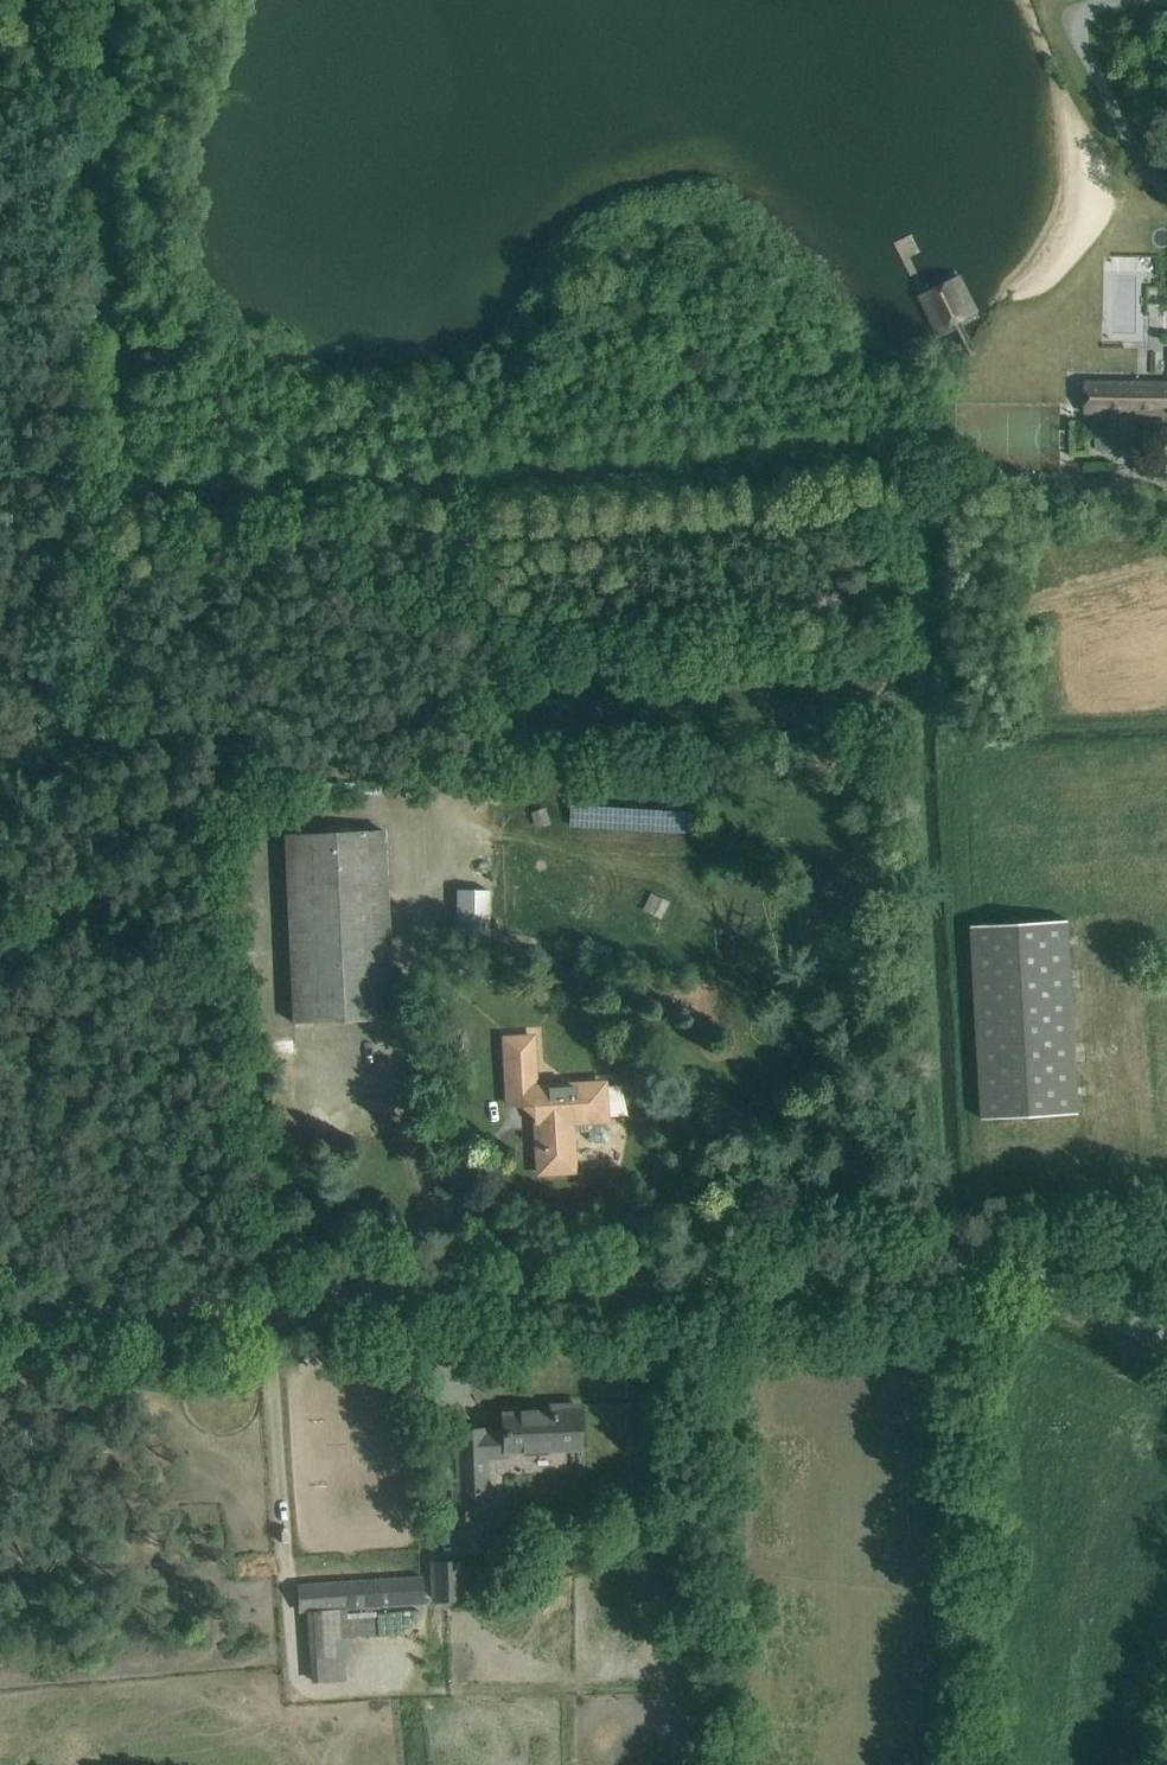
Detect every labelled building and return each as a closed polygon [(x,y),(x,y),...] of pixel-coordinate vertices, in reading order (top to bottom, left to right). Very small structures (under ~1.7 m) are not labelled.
[(1085,412),(1105,413),(1160,414),(1166,414),(1166,381),(1139,381),(1105,380),(1085,380),(1085,412)] [(292,1023),(391,1019),(390,999),(388,999),(381,829),(285,833),(292,1023)] [(456,934),(489,935),(490,889),(457,888),(456,934)] [(1069,918),(972,924),(982,1118),(1079,1112),(1069,918)] [(501,1038),(503,1076),(533,1074),(531,1037),(501,1038)] [(596,1142),(605,1142),(611,1136),(611,1127),(605,1121),(610,1121),(608,1085),(533,1089),(538,1172),(571,1170),(569,1132),(589,1130),(590,1135),(596,1142)] [(484,1430),(456,1431),(458,1489),(486,1489),(485,1449),(502,1448),(502,1452),(578,1449),(576,1405),(550,1406),(550,1412),(502,1414),(503,1431),(484,1432),(484,1430)] [(458,1489),(453,1489),(455,1553),(495,1551),(493,1489),(486,1489),(458,1489)] [(432,1563),(433,1600),(464,1600),(463,1561),(432,1563)] [(421,1574),(297,1582),(299,1608),(299,1612),(307,1612),(310,1657),(343,1655),(351,1654),(349,1637),(347,1606),(373,1604),(423,1600),(421,1574)]
